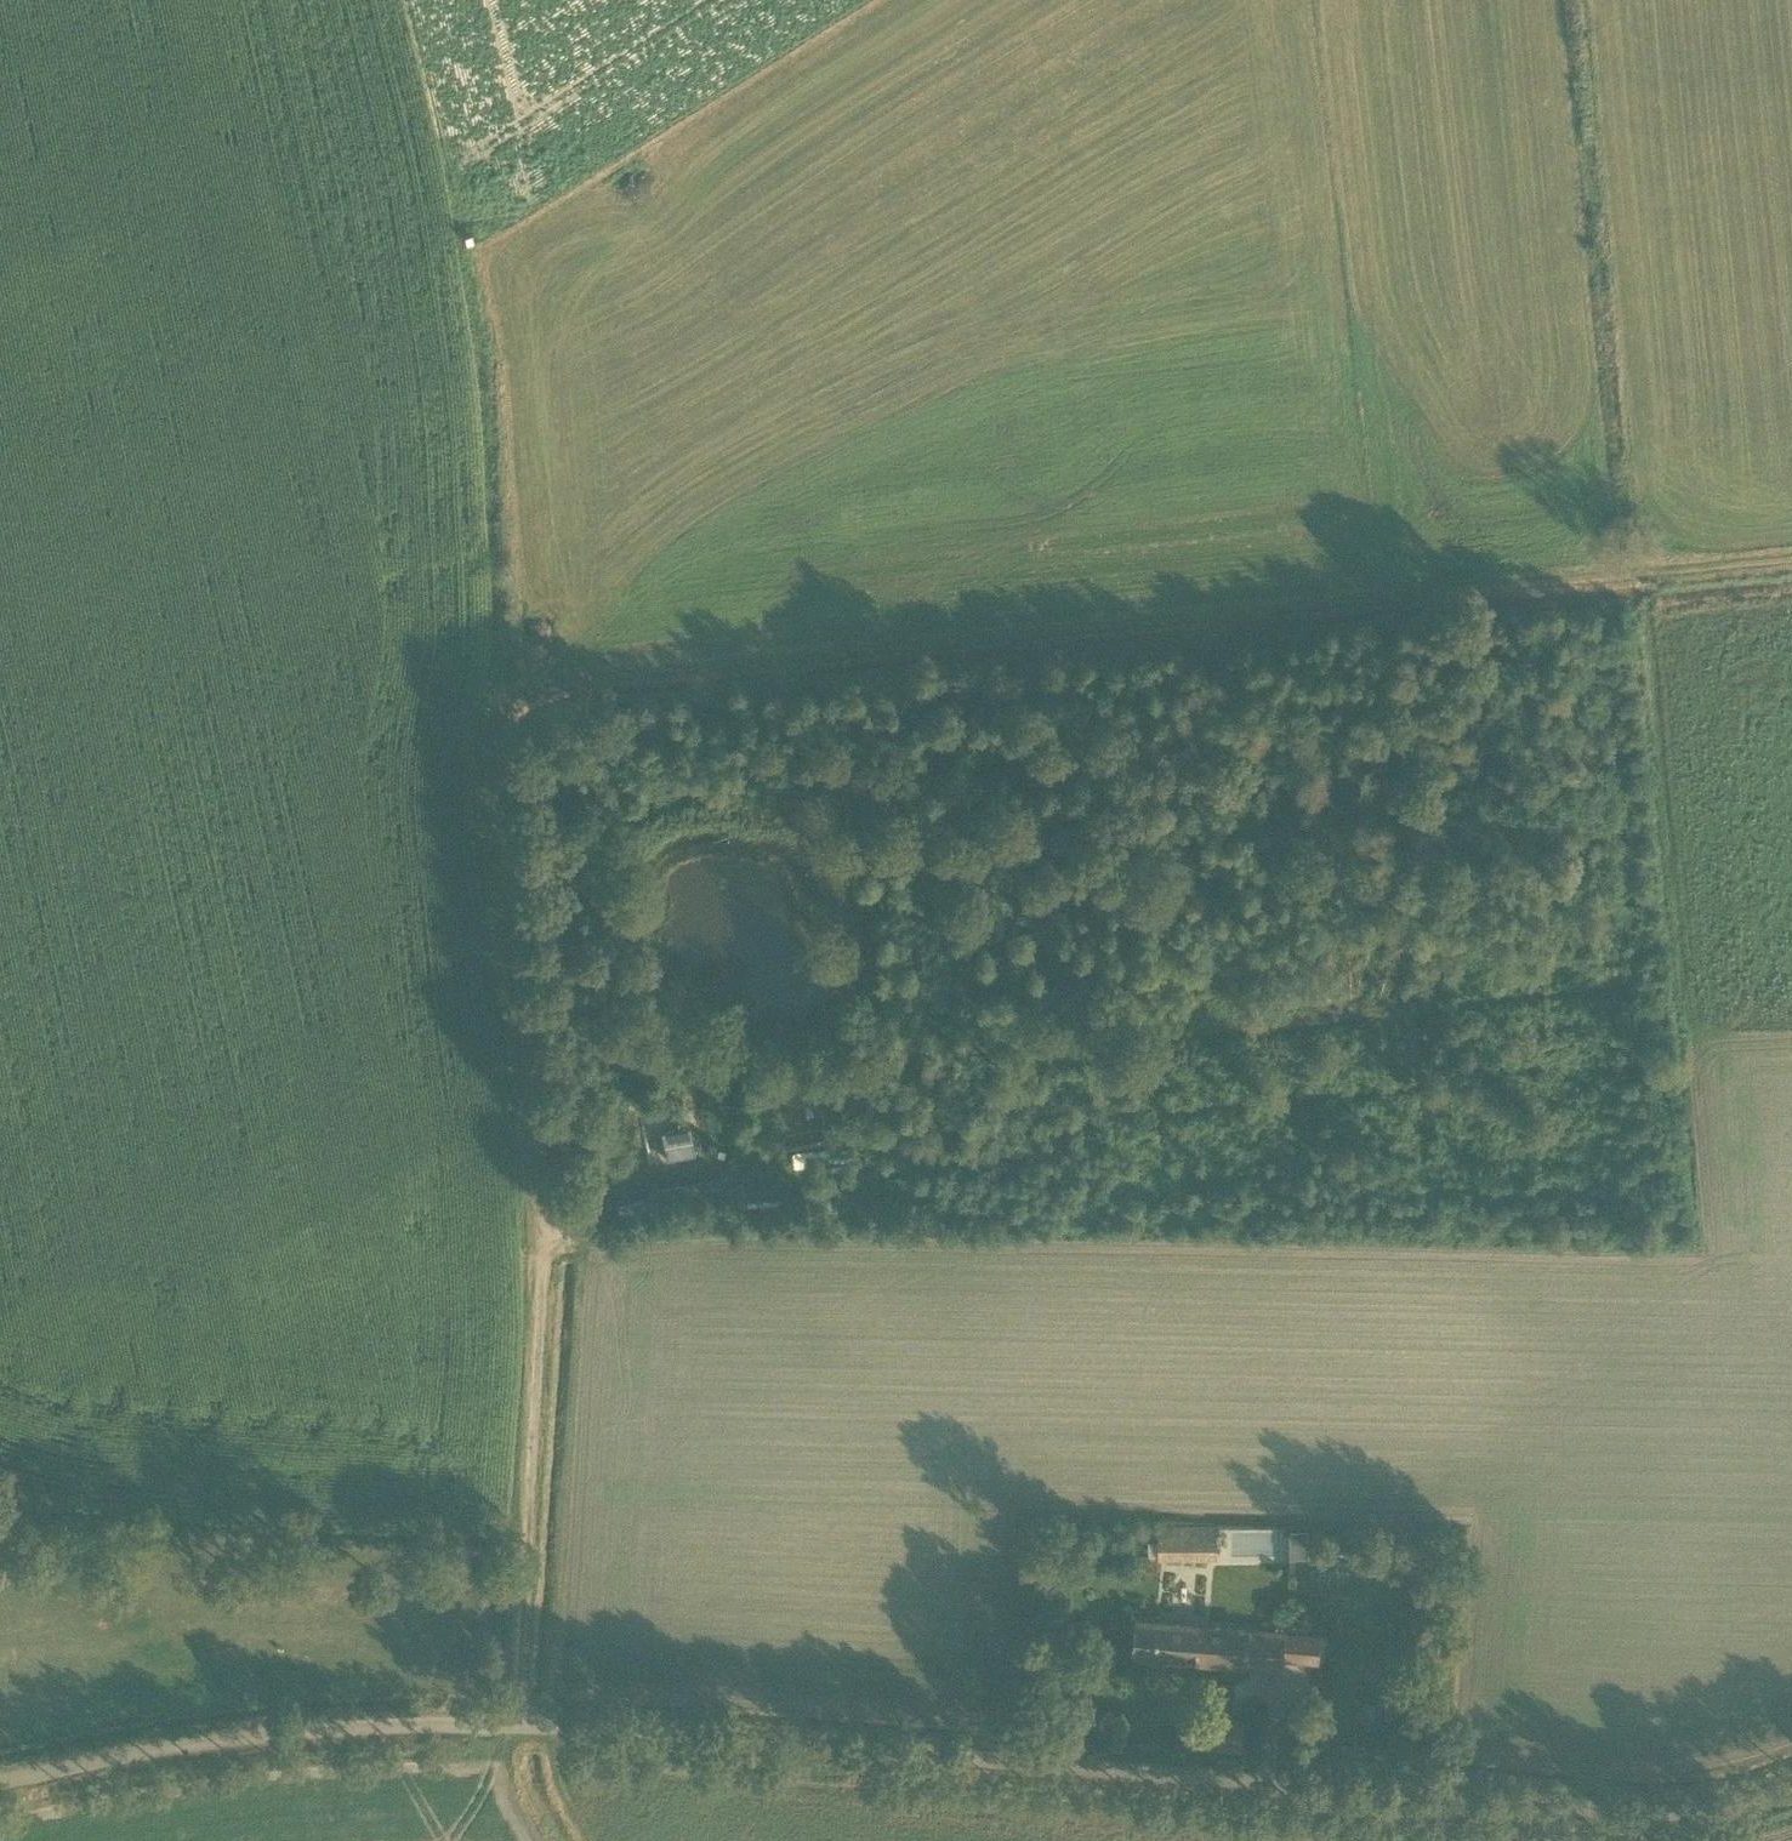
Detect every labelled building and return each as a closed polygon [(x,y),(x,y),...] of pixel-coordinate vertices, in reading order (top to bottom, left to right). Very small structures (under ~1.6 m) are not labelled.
[(1157,1524),(1157,1559),(1217,1558),(1217,1523),(1157,1524)] [(1309,1557),(1308,1529),(1290,1530),(1290,1557),(1309,1557)] [(1249,1647),(1251,1630),(1135,1620),(1133,1654),(1248,1664),(1249,1647)] [(1285,1650),(1286,1634),(1251,1630),(1249,1647),(1285,1650)]
